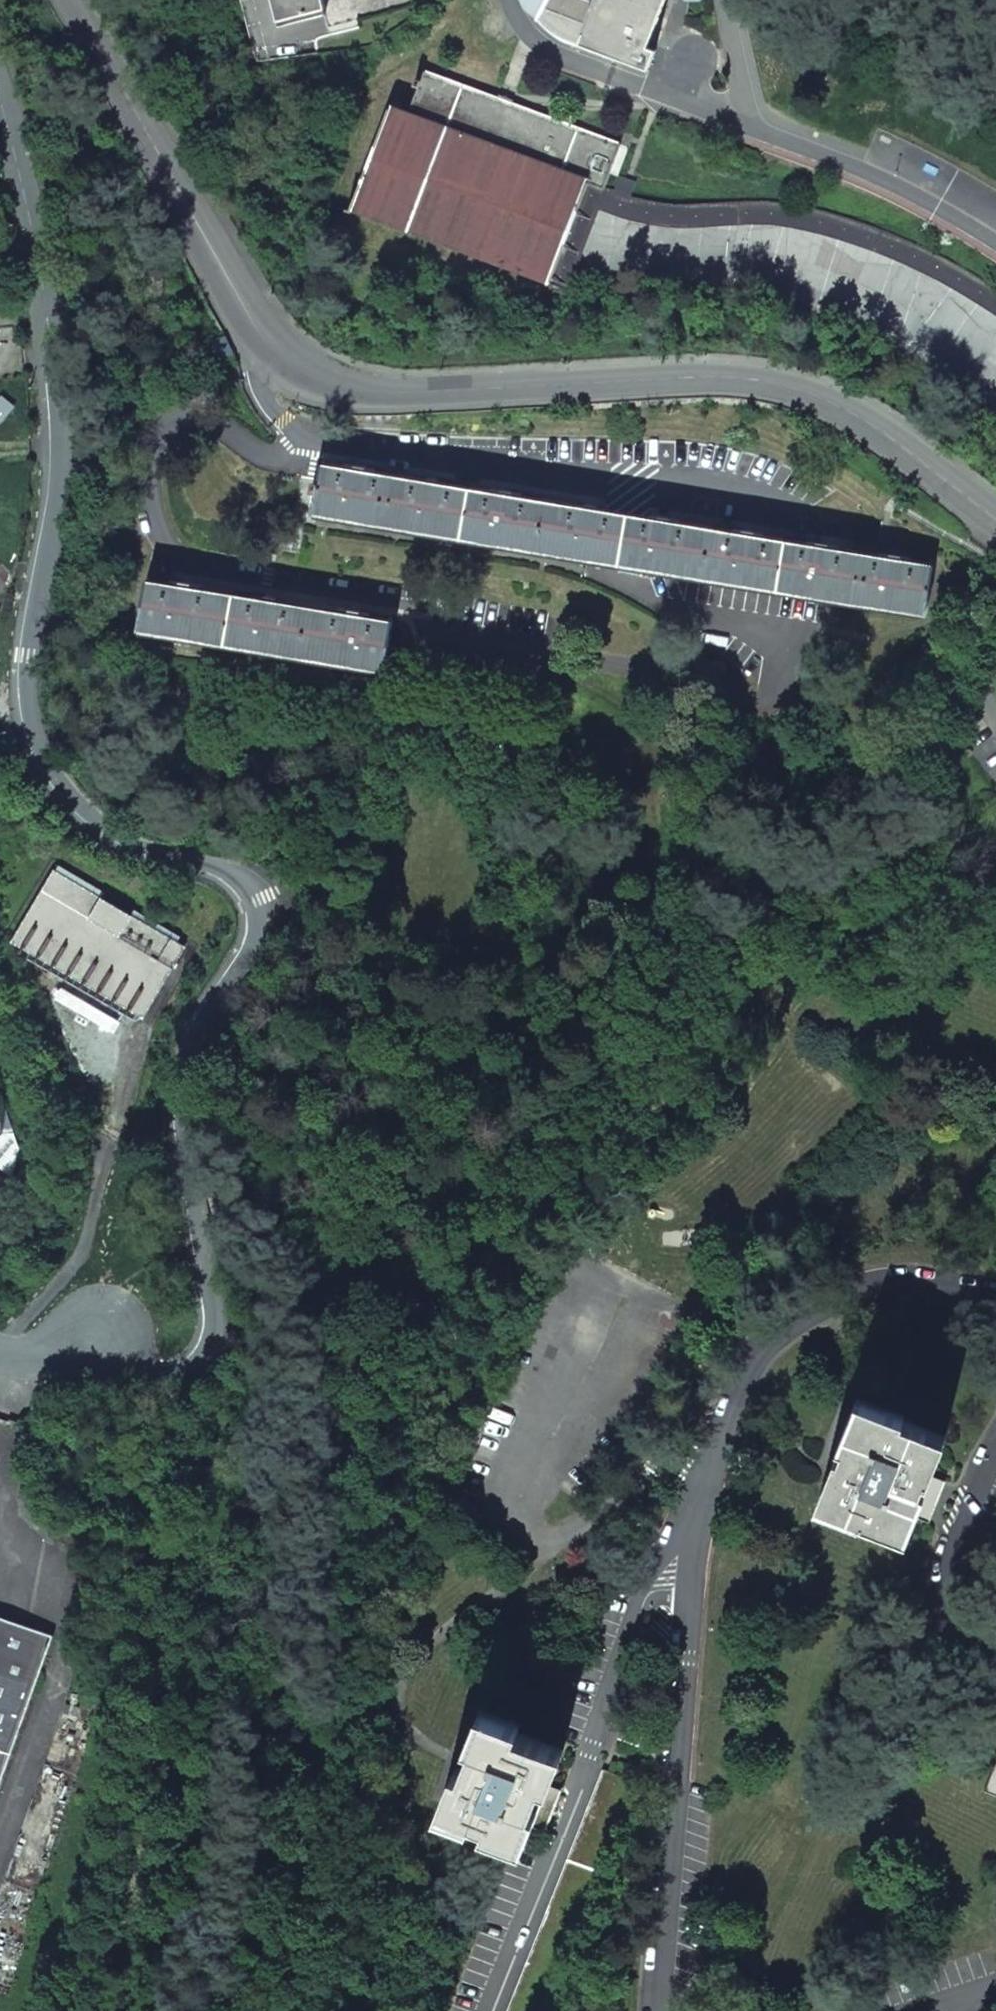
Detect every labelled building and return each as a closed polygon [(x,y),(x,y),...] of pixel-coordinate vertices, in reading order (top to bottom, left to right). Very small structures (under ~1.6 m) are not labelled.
[(278,21),(323,10),(321,0),(273,0),(278,21)] [(327,27),(411,6),(410,0),(321,0),(323,10),(327,27)] [(527,5),(533,16),(542,26),(551,35),(562,42),(612,61),(613,58),(647,71),(655,51),(647,48),(665,0),(525,0),(527,5)] [(390,108),(351,206),(570,285),(597,210),(604,190),(620,144),(424,71),(407,114),(390,108)] [(597,210),(598,210),(608,215),(622,219),(640,224),(668,228),(678,228),(711,227),(738,225),(753,225),(774,226),(788,228),(819,235),(856,246),(873,252),(903,265),(917,271),(918,273),(926,276),(958,293),(969,300),(995,317),(995,292),(969,275),(940,259),(933,256),(931,254),(904,242),(871,229),(844,220),(814,212),(790,207),(772,204),(748,203),(695,207),(669,207),(655,205),(632,199),(604,190),(597,210)] [(0,401),(0,421),(12,407),(2,399),(0,401)] [(318,479),(313,513),(923,615),(931,567),(899,562),(899,558),(888,556),(887,560),(826,550),(827,545),(815,544),(814,547),(753,537),(753,533),(741,531),(740,535),(669,523),(669,519),(657,517),(656,521),(648,520),(656,473),(612,466),(604,512),(595,511),(596,507),(585,505),(584,509),(510,497),(511,493),(501,491),(500,495),(437,485),(438,481),(427,479),(426,483),(365,472),(365,468),(354,466),(353,471),(321,465),(318,479)] [(147,582),(138,628),(384,670),(391,623),(359,618),(359,613),(348,612),(347,615),(275,603),(276,600),(264,598),(263,602),(190,589),(191,585),(179,583),(179,587),(147,582)] [(11,942),(143,1018),(184,947),(53,870),(11,942)] [(837,1453),(819,1497),(860,1514),(859,1517),(902,1534),(925,1478),(928,1479),(945,1436),(903,1419),(905,1416),(862,1400),(840,1454),(837,1453)] [(54,1636),(0,1616),(0,1785),(54,1636)] [(455,1769),(440,1804),(486,1822),(483,1830),(519,1844),(542,1785),(549,1788),(564,1751),(518,1732),(521,1726),(485,1712),(462,1771),(455,1769)] [(984,1791),(995,1797),(995,1760),(984,1791)]
